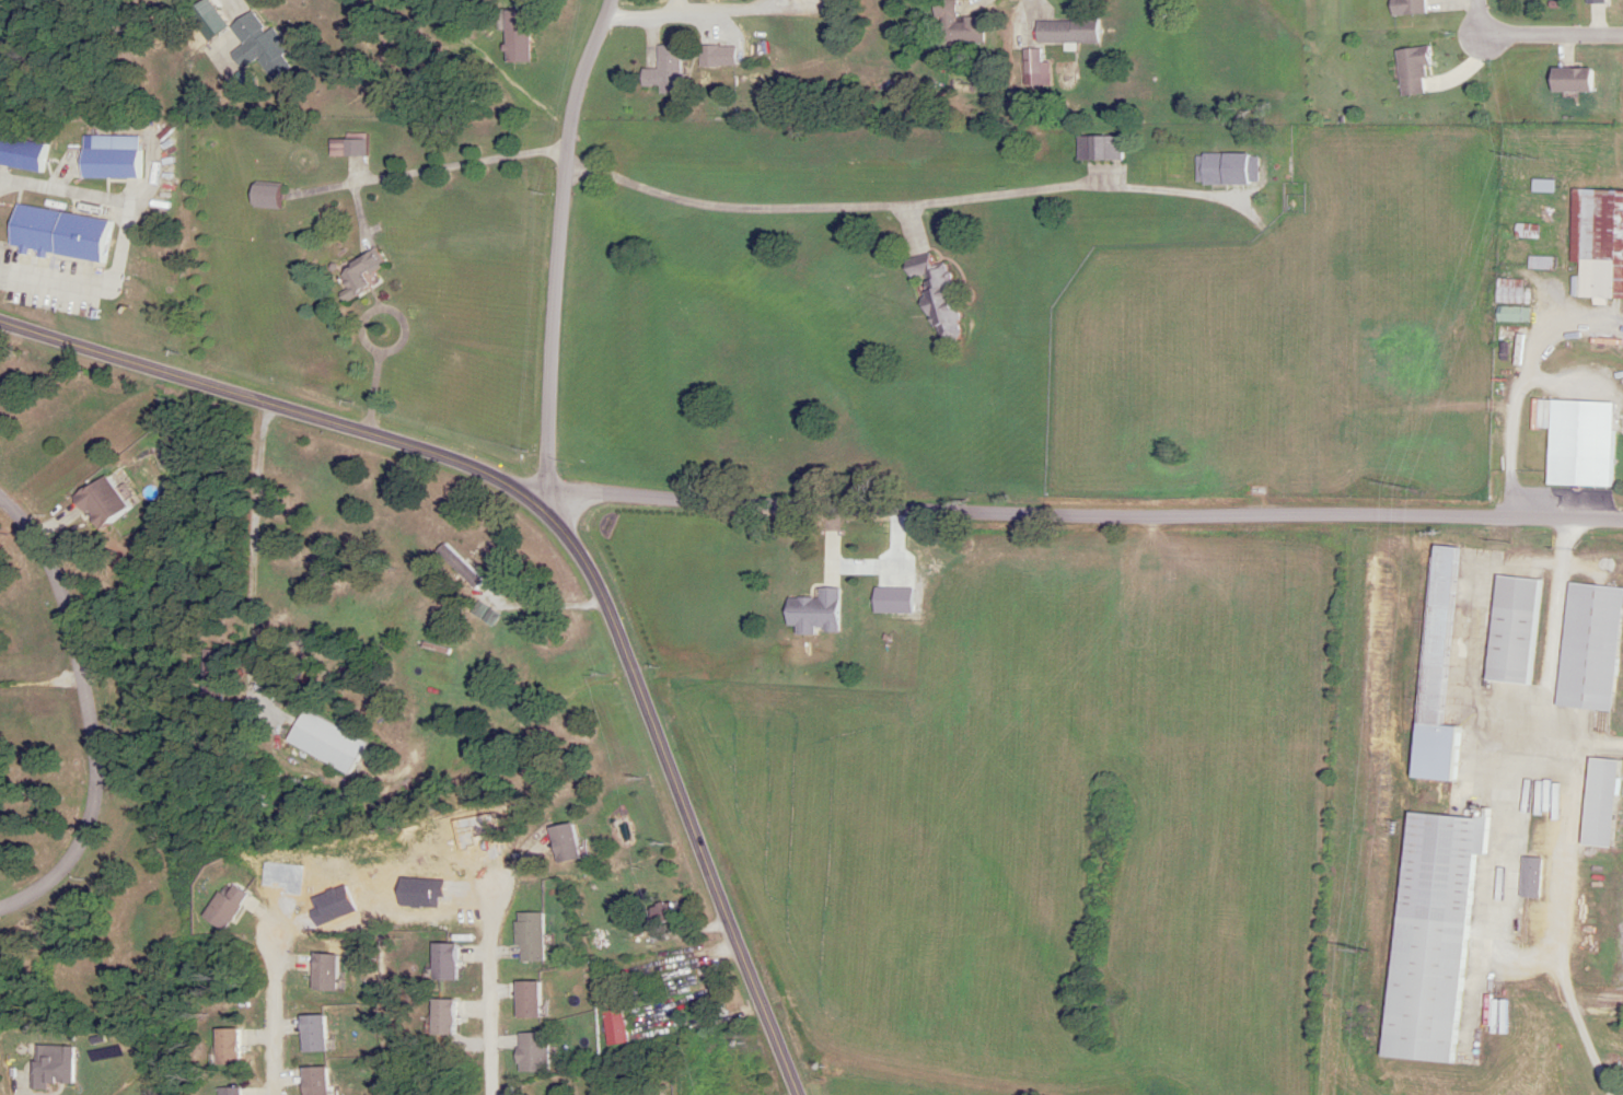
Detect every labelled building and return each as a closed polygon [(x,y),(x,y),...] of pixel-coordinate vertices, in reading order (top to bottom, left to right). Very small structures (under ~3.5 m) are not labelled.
[(1387,16),(1425,15),(1425,0),(1387,0),(1387,16)] [(980,43),(980,19),(952,20),(951,2),(930,3),(931,19),(939,19),(939,44),(980,43)] [(510,63),(534,63),(534,11),(510,11),(510,63)] [(237,27),(248,46),(236,53),(246,69),(262,59),(276,82),(297,70),(289,57),(296,52),(282,28),(274,33),(261,13),(237,27)] [(1033,44),(1097,44),(1097,20),(1033,20),(1033,44)] [(657,95),(681,95),(681,61),(684,61),(684,46),(654,46),(654,71),(637,71),(637,87),(657,87),(657,95)] [(717,68),(717,46),(697,47),(697,69),(717,68)] [(1421,95),(1422,66),(1428,66),(1428,50),(1397,48),(1395,94),(1421,95)] [(1038,51),(1022,51),(1022,71),(1038,71),(1038,51)] [(1590,91),(1590,67),(1546,67),(1546,91),(1590,91)] [(54,143),(0,136),(0,165),(50,172),(54,143)] [(147,137),(89,137),(89,179),(147,179),(147,137)] [(1075,161),(1120,161),(1120,137),(1075,137),(1075,161)] [(336,158),(374,158),(374,141),(336,141),(336,158)] [(1194,186),(1255,186),(1255,155),(1194,155),(1194,186)] [(290,187),(262,187),(262,207),(290,207),(290,187)] [(1568,189),(1567,257),(1575,257),(1574,297),(1622,298),(1622,190),(1568,189)] [(121,220),(24,207),(18,250),(115,262),(121,220)] [(1537,267),(1539,259),(1526,256),(1525,265),(1537,267)] [(350,269),(361,298),(380,291),(375,276),(388,271),(382,257),(350,269)] [(953,262),(922,264),(925,328),(943,327),(943,336),(957,336),(953,262)] [(1543,485),(1608,487),(1610,401),(1546,400),(1543,485)] [(82,498),(94,514),(100,509),(114,527),(138,509),(112,475),(82,498)] [(484,584),(452,540),(439,550),(471,594),(484,584)] [(1409,778),(1450,781),(1454,727),(1442,727),(1456,547),(1426,545),(1409,778)] [(1482,681),(1530,685),(1538,579),(1491,575),(1482,681)] [(1619,587),(1563,582),(1553,707),(1609,711),(1619,587)] [(795,625),(804,625),(804,633),(848,633),(848,587),(827,587),(827,598),(795,598),(795,625)] [(372,741),(306,710),(291,744),(357,774),(372,741)] [(1607,847),(1613,760),(1584,758),(1578,845),(1607,847)] [(1401,812),(1378,1057),(1453,1064),(1464,940),(1462,939),(1470,854),(1484,855),(1488,810),(1471,808),(1470,818),(1401,812)] [(560,829),(566,863),(591,859),(585,824),(560,829)] [(1537,858),(1518,858),(1518,898),(1537,898),(1537,858)] [(652,911),(657,929),(693,919),(688,901),(652,911)] [(553,913),(526,913),(527,962),(553,962),(553,913)] [(468,944),(445,944),(445,981),(468,981),(468,944)] [(347,955),(323,955),(323,990),(347,990),(347,955)] [(554,982),(529,982),(529,1018),(554,1018),(554,982)] [(613,1000),(621,1047),(642,1043),(634,996),(613,1000)] [(333,1016),(308,1016),(308,1052),(333,1052),(333,1016)] [(559,1072),(559,1034),(529,1034),(529,1072),(559,1072)] [(55,1084),(82,1084),(82,1046),(36,1045),(36,1090),(55,1090),(55,1084)] [(336,1068),(311,1068),(311,1094),(336,1094),(336,1068)]
